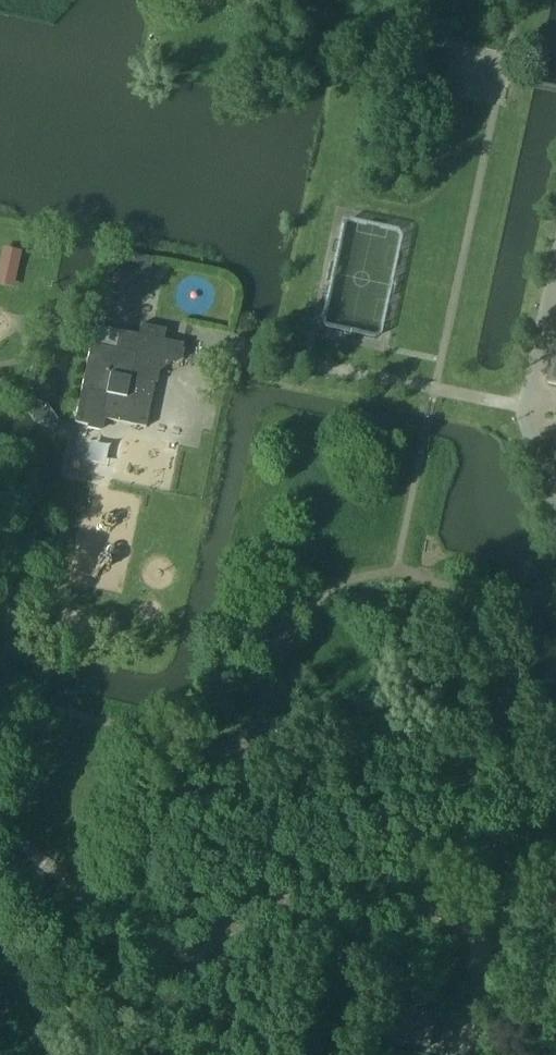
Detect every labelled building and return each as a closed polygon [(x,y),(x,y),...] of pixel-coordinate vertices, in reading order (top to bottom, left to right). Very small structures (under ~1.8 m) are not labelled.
[(17,285),(22,248),(2,245),(0,260),(0,283),(17,285)] [(111,306),(124,309),(133,267),(120,264),(111,306)] [(72,313),(75,300),(56,295),(53,308),(72,313)] [(119,331),(115,350),(91,345),(75,423),(100,428),(102,419),(146,428),(155,383),(152,382),(154,376),(180,358),(183,344),(164,340),(166,330),(141,325),(138,335),(119,331)] [(432,1026),(393,1019),(389,1040),(427,1048),(432,1026)]
